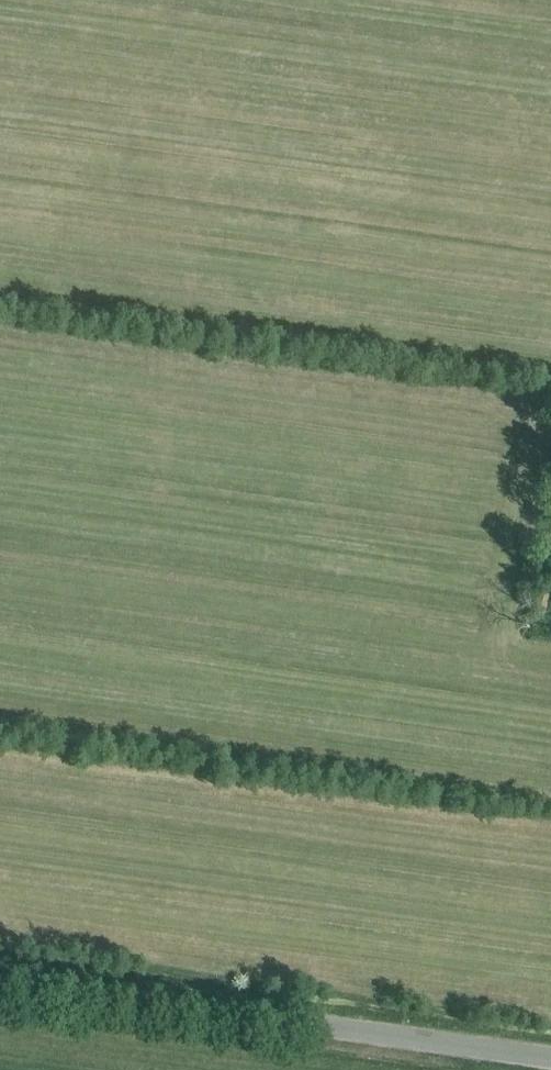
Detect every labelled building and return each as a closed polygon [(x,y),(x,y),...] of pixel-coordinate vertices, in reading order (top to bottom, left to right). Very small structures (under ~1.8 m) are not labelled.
[(549,598),(539,596),(535,614),(545,616),(549,598)]
